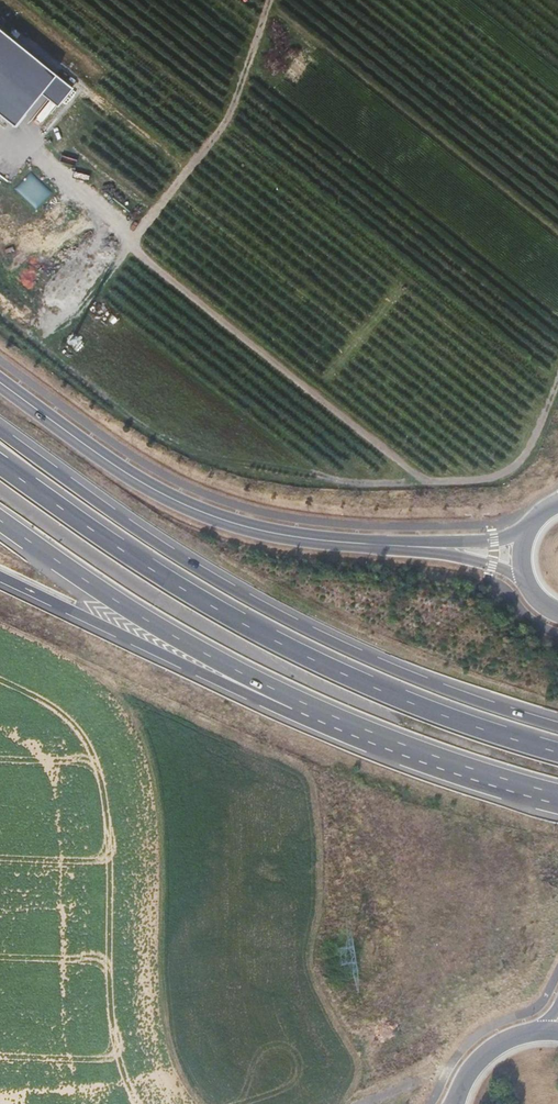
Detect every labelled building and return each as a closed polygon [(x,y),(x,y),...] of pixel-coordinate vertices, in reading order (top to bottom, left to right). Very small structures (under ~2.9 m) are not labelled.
[(0,30),(0,114),(15,126),(42,94),(58,107),(73,89),(0,30)]
